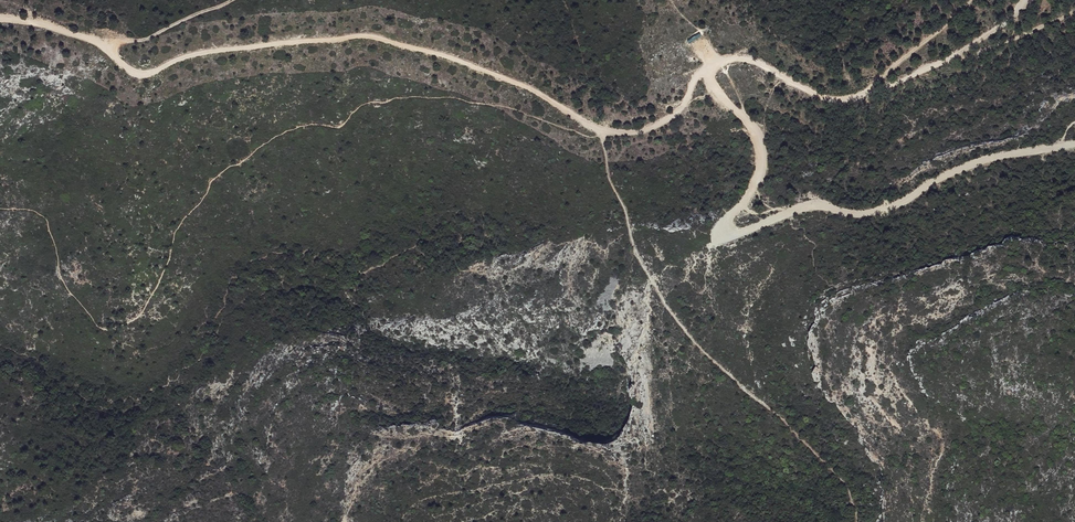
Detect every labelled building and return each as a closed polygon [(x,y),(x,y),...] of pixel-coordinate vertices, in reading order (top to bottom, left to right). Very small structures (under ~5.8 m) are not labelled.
[(700,32),(687,39),(689,42),(701,35),(700,32)]
